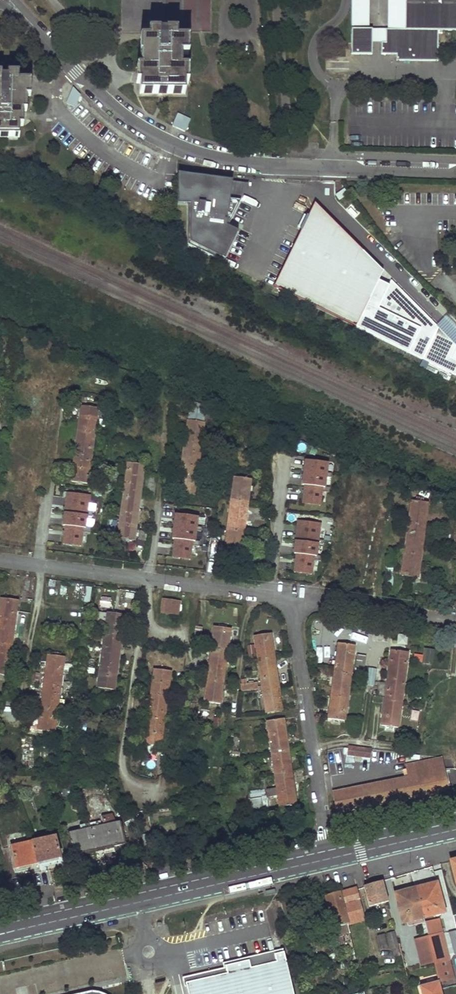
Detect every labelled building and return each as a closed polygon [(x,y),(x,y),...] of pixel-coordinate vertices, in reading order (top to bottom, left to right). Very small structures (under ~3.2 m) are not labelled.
[(143,69),(140,68),(140,84),(140,93),(184,94),(183,84),(183,68),(180,68),(180,54),(183,54),(183,39),(176,39),(175,31),(209,31),(209,0),(121,0),(121,31),(147,31),(147,39),(139,38),(139,54),(143,55),(143,69)] [(351,29),(368,29),(369,0),(351,0),(351,29)] [(385,29),(385,42),(381,42),(381,54),(396,54),(396,60),(438,61),(438,30),(455,30),(455,0),(405,0),(405,29),(388,29),(385,29)] [(388,29),(405,29),(405,0),(389,0),(388,29)] [(351,29),(351,54),(372,54),(372,42),(372,29),(368,29),(351,29)] [(372,29),(372,42),(381,42),(385,42),(385,29),(372,29)] [(19,138),(18,126),(23,126),(22,111),(22,97),(26,97),(26,81),(18,81),(18,73),(7,74),(8,76),(1,77),(0,74),(0,137),(19,138)] [(72,90),(68,101),(76,104),(80,93),(72,90)] [(176,206),(194,208),(192,246),(226,261),(229,213),(230,213),(234,181),(180,175),(176,206)] [(315,208),(273,287),(356,330),(384,274),(315,208)] [(189,405),(189,418),(204,419),(205,406),(189,405)] [(82,407),(71,482),(79,483),(87,484),(97,409),(82,407)] [(188,420),(177,496),(186,497),(193,499),(205,422),(188,420)] [(328,464),(305,462),(302,506),(322,507),(323,487),(327,488),(328,464)] [(128,463),(118,538),(125,539),(133,540),(143,465),(128,463)] [(234,477),(223,552),(233,554),(240,555),(251,479),(234,477)] [(90,495),(65,492),(61,526),(64,526),(62,544),(69,544),(82,546),(84,527),(87,528),(90,495)] [(411,501),(401,577),(409,578),(417,579),(427,503),(411,501)] [(199,517),(174,515),(172,538),(175,539),(173,558),(180,558),(192,559),(193,542),(196,542),(199,517)] [(323,523),(296,520),(293,554),(296,554),(294,574),(313,576),(315,557),(319,557),(323,523)] [(0,604),(0,675),(6,676),(17,601),(8,599),(1,598),(0,604)] [(163,600),(161,613),(178,615),(180,603),(170,601),(163,600)] [(107,612),(97,688),(113,690),(123,615),(115,614),(107,612)] [(214,627),(203,701),(219,703),(230,629),(223,628),(214,627)] [(271,635),(255,637),(266,713),(282,710),(277,674),(271,635)] [(338,644),(327,718),(343,721),(354,646),(338,644)] [(254,645),(246,646),(248,658),(255,657),(254,645)] [(425,648),(422,664),(432,665),(434,649),(425,648)] [(372,657),(370,669),(381,670),(383,652),(378,651),(377,658),(372,657)] [(391,651),(380,726),(396,728),(407,654),(398,652),(391,651)] [(48,655),(38,730),(54,733),(64,657),(57,656),(48,655)] [(363,668),(365,657),(358,656),(356,667),(363,668)] [(155,670),(144,745),(160,747),(171,672),(155,670)] [(71,692),(72,682),(63,681),(62,690),(71,692)] [(242,691),(257,689),(257,682),(241,684),(242,691)] [(360,720),(348,718),(345,734),(357,736),(360,720)] [(283,719),(267,721),(279,808),(295,806),(288,755),(283,719)] [(370,758),(371,749),(348,746),(347,755),(370,758)] [(441,760),(404,767),(406,779),(443,772),(441,760)] [(406,779),(332,793),(336,813),(447,791),(443,772),(406,779)] [(264,788),(248,792),(252,810),(268,806),(264,788)] [(103,823),(115,821),(113,813),(101,816),(103,823)] [(120,824),(89,830),(94,851),(104,848),(124,844),(120,824)] [(89,830),(68,835),(72,855),(94,851),(89,830)] [(54,838),(32,842),(32,843),(37,863),(58,859),(54,838)] [(32,842),(10,847),(14,868),(37,863),(32,843),(32,842)] [(447,862),(453,887),(455,886),(455,860),(447,862)] [(380,882),(362,887),(368,908),(386,903),(380,882)] [(434,884),(413,889),(421,920),(442,914),(434,884)] [(355,889),(338,894),(346,926),(363,921),(355,889)] [(413,889),(392,895),(400,925),(421,920),(413,889)] [(338,894),(324,897),(334,936),(340,935),(342,942),(349,941),(346,926),(338,894)] [(427,938),(441,935),(438,919),(424,922),(427,938)] [(455,954),(455,935),(455,930),(447,932),(454,955),(455,954)] [(392,933),(386,935),(389,949),(392,949),(396,948),(392,933)] [(340,935),(334,936),(338,953),(346,951),(352,950),(349,941),(342,942),(340,935)] [(383,935),(376,937),(379,950),(386,948),(383,935)] [(441,935),(426,939),(437,983),(452,980),(441,935)] [(368,939),(361,941),(365,954),(372,952),(368,939)] [(426,939),(413,942),(420,966),(432,963),(426,939)] [(396,948),(392,949),(396,965),(401,964),(397,947),(396,948)] [(184,983),(225,974),(224,966),(247,961),(249,968),(274,962),(273,955),(282,953),(281,949),(221,963),(222,968),(181,978),(183,987),(185,987),(184,983)] [(282,953),(273,955),(274,962),(249,968),(247,961),(224,966),(225,974),(184,983),(185,987),(186,993),(291,993),(282,953)] [(437,983),(418,988),(420,993),(439,993),(437,983)]
